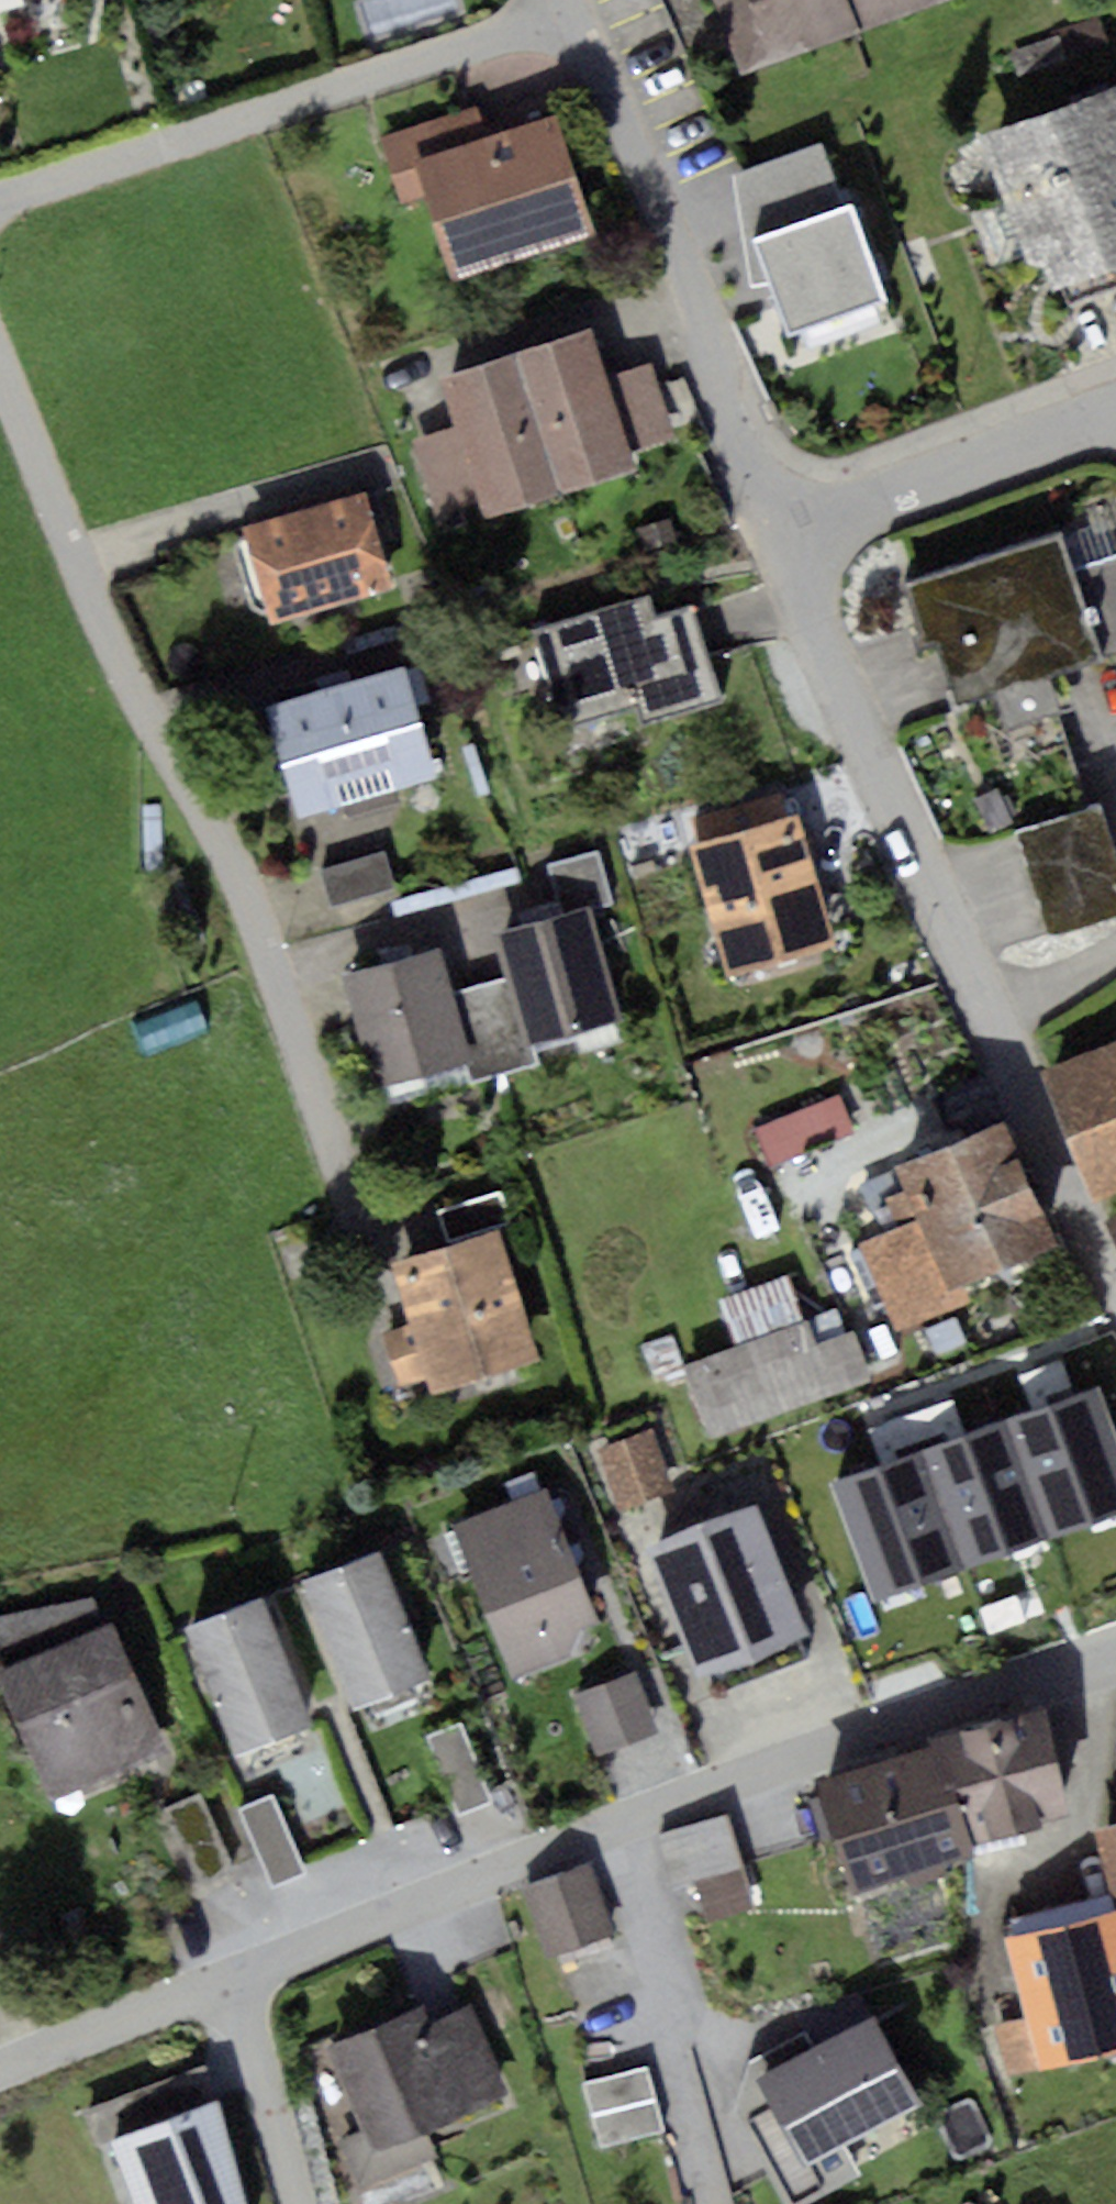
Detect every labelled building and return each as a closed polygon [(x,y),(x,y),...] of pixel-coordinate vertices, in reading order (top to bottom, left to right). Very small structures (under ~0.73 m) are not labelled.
[(746,64),(927,0),(724,0),(746,64)] [(992,134),(1046,295),(1115,272),(1115,92),(992,134)] [(426,136),(383,149),(404,215),(436,205),(459,278),(588,238),(554,126),(434,163),(426,136)] [(754,241),(851,207),(823,140),(730,172),(750,287),(769,283),(754,241)] [(851,207),(754,241),(769,283),(788,339),(885,305),(851,207)] [(596,336),(520,361),(564,489),(638,464),(635,453),(677,439),(655,370),(611,384),(596,336)] [(520,361),(456,383),(474,435),(423,453),(444,514),(487,499),(492,514),(564,489),(520,361)] [(367,497),(251,532),(278,620),(394,585),(367,497)] [(912,591),(952,710),(1115,655),(1115,561),(1077,574),(1065,540),(912,591)] [(648,606),(545,637),(573,729),(639,709),(652,729),(726,706),(697,612),(654,626),(648,606)] [(405,668),(271,709),(304,818),(438,777),(405,668)] [(1006,821),(1085,793),(1071,756),(993,783),(1006,821)] [(1019,832),(1049,938),(1115,919),(1115,829),(1110,806),(1019,832)] [(721,974),(836,943),(802,815),(686,846),(721,974)] [(602,854),(554,861),(560,903),(607,896),(602,854)] [(388,860),(327,876),(336,909),(397,892),(388,860)] [(592,911),(497,936),(508,978),(474,987),(490,1048),(620,1014),(592,911)] [(448,952),(353,970),(375,1082),(469,1064),(448,952)] [(1046,1072),(1097,1202),(1115,1195),(1115,1045),(1046,1072)] [(840,1089),(754,1125),(771,1166),(857,1131),(840,1089)] [(918,1227),(867,1245),(899,1336),(982,1307),(973,1283),(1052,1256),(1007,1128),(897,1167),(918,1227)] [(1107,1222),(1115,1241),(1115,1218),(1107,1222)] [(505,1227),(387,1259),(407,1330),(387,1336),(402,1387),(433,1379),(438,1397),(543,1368),(505,1227)] [(853,1312),(691,1368),(716,1442),(878,1386),(853,1312)] [(857,1636),(1022,1585),(987,1472),(1039,1456),(1017,1385),(800,1451),(857,1636)] [(658,1439),(599,1462),(622,1520),(681,1497),(658,1439)] [(1064,1452),(991,1477),(1027,1579),(1100,1553),(1064,1452)] [(553,1495),(457,1530),(514,1688),(581,1664),(601,1629),(553,1495)] [(763,1512),(655,1551),(695,1660),(744,1669),(811,1645),(763,1512)] [(383,1557),(307,1585),(354,1713),(430,1686),(383,1557)] [(264,1606),(185,1635),(234,1765),(312,1736),(264,1606)] [(117,1634),(3,1681),(56,1808),(170,1760),(117,1634)] [(638,1686),(580,1707),(600,1763),(659,1742),(638,1686)] [(1037,1718),(941,1746),(969,1843),(1065,1814),(1037,1718)] [(429,1738),(460,1810),(497,1795),(465,1722),(429,1738)] [(938,1751),(823,1788),(857,1894),(972,1857),(938,1751)] [(279,1795),(244,1809),(274,1883),(310,1868),(279,1795)] [(735,1833),(666,1857),(682,1904),(751,1880),(735,1833)] [(1104,1838),(1115,1885),(1115,1834),(1104,1838)] [(597,1880),(528,1901),(548,1968),(617,1947),(597,1880)] [(1005,1940),(1026,2018),(998,2026),(1011,2077),(1115,2050),(1115,1912),(1005,1940)] [(893,2011),(775,2074),(817,2152),(935,2089),(893,2011)] [(419,2017),(333,2049),(373,2154),(513,2101),(479,2014),(425,2034),(419,2017)] [(598,2153),(664,2134),(646,2069),(580,2087),(598,2153)] [(118,2142),(138,2203),(247,2203),(216,2109),(118,2142)]
